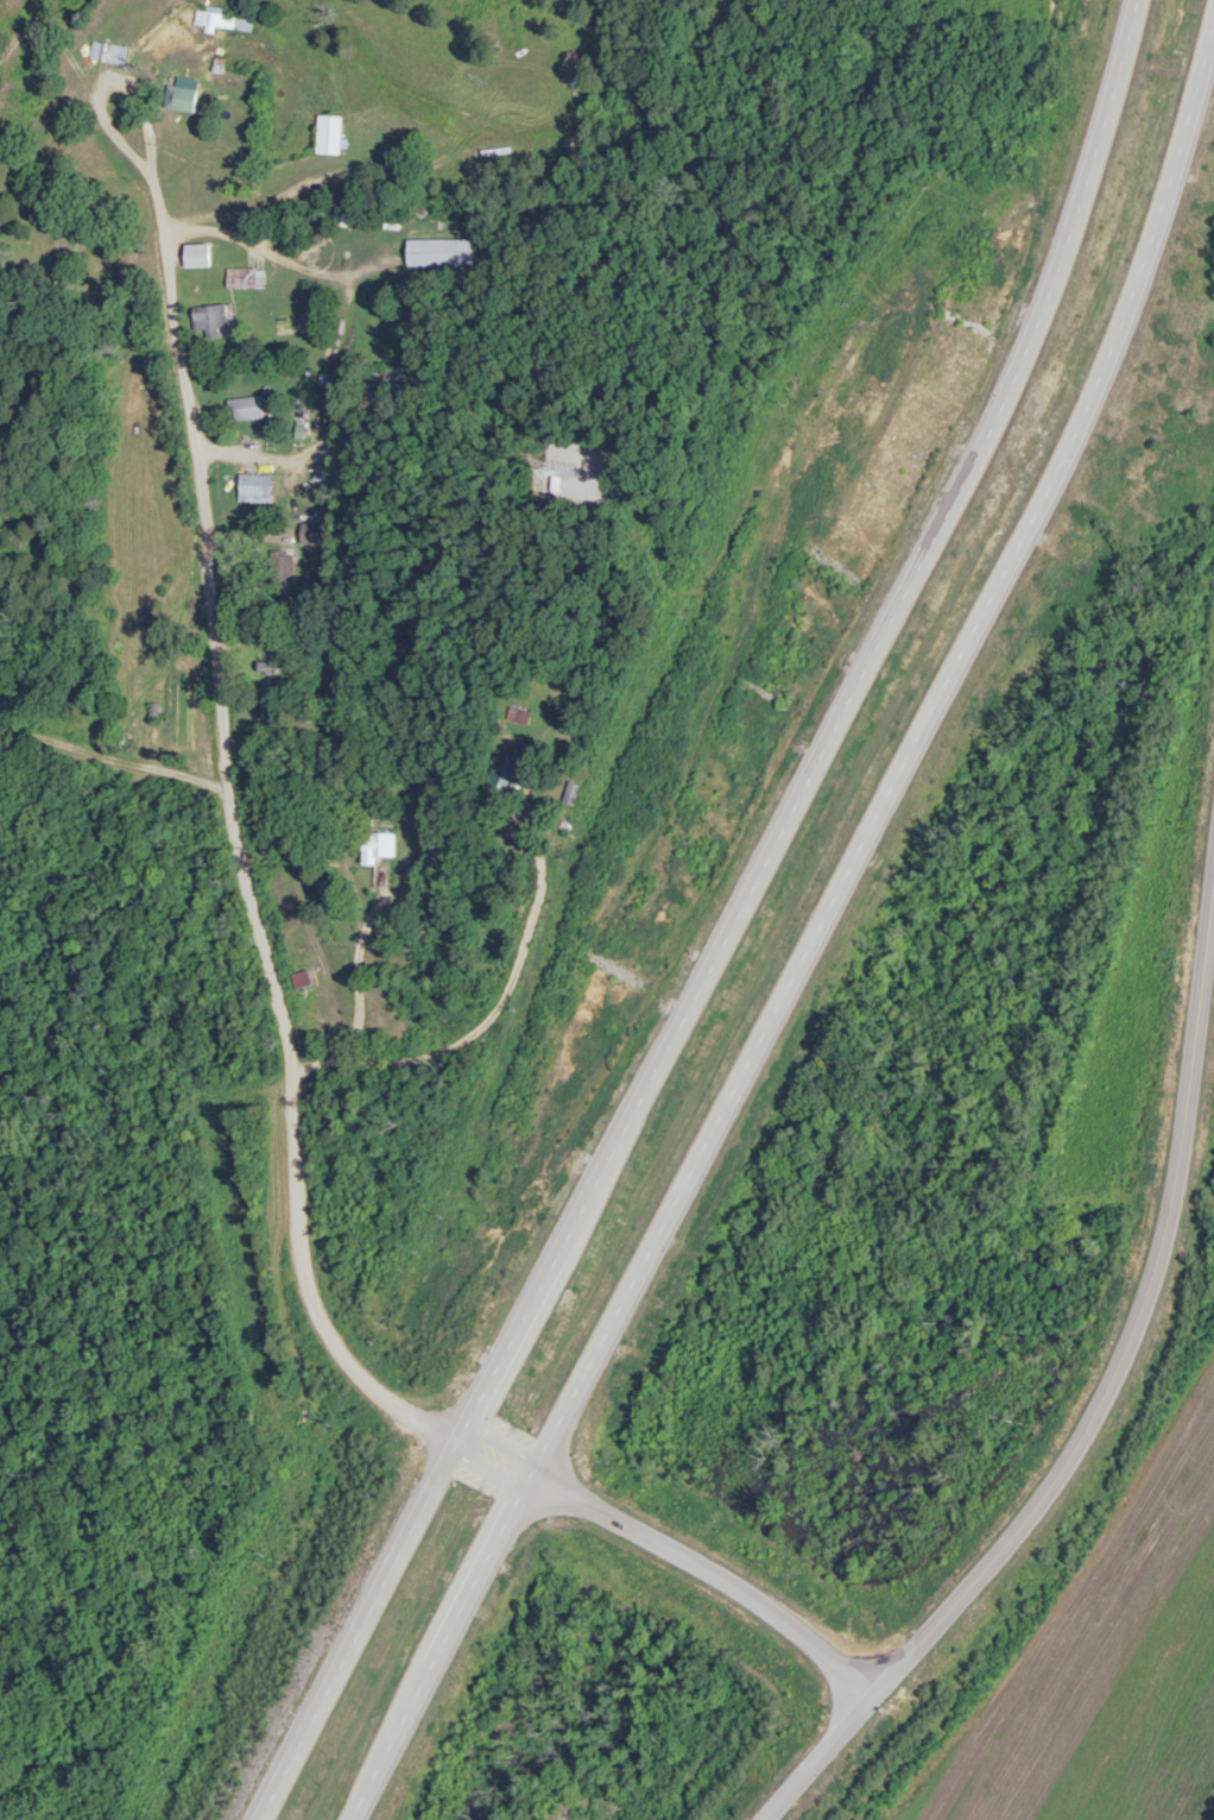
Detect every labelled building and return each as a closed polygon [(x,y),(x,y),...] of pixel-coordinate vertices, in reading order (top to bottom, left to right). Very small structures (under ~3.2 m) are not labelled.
[(214,28),(249,33),(251,18),(193,10),(191,24),(203,26),(202,31),(214,33),(214,28)] [(127,62),(127,44),(92,43),(92,61),(127,62)] [(196,113),(200,80),(177,77),(173,110),(196,113)] [(314,155),(339,155),(340,116),(315,116),(314,155)] [(473,240),(408,240),(408,267),(473,267),(473,240)] [(212,244),(187,244),(187,266),(212,266),(212,244)] [(226,288),(256,288),(256,269),(226,269),(226,288)] [(233,422),(262,421),(261,397),(232,398),(233,422)] [(273,475),(241,475),(241,496),(273,496),(273,475)] [(303,524),(303,545),(327,545),(327,524),(303,524)] [(289,650),(268,650),(268,673),(289,673),(289,650)] [(528,712),(509,706),(504,723),(524,728),(528,712)] [(515,782),(515,753),(493,753),(493,782),(515,782)] [(559,801),(570,806),(578,785),(566,781),(559,801)] [(398,833),(368,833),(368,865),(381,865),(381,858),(398,858),(398,833)] [(315,971),(298,975),(315,1035),(332,1031),(315,971)]
